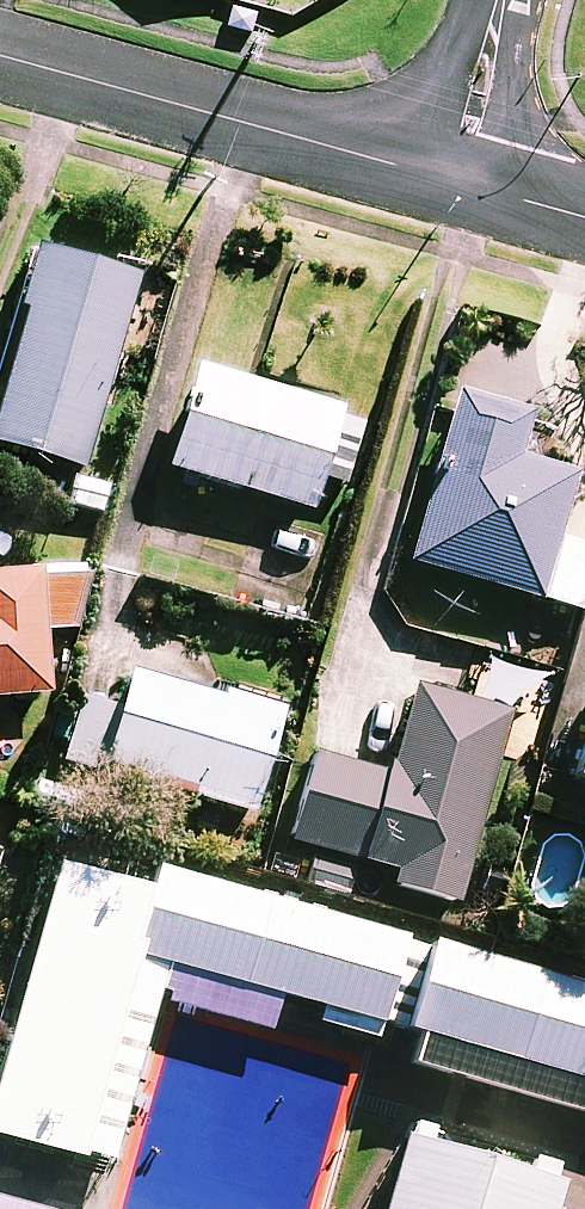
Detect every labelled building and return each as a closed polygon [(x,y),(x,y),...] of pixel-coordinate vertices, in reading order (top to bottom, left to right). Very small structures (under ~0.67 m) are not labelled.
[(37,246),(0,388),(0,440),(84,462),(134,271),(37,246)] [(338,404),(192,363),(164,465),(309,505),(338,404)] [(450,389),(405,560),(575,605),(584,568),(584,542),(556,535),(573,470),(515,455),(526,409),(450,389)] [(74,564),(0,569),(0,694),(45,691),(41,627),(78,625),(74,564)] [(279,706),(127,664),(99,767),(252,808),(279,706)] [(509,707),(411,680),(386,771),(314,751),(290,837),(382,863),(378,880),(455,901),(509,707)] [(376,917),(122,848),(100,925),(354,994),(376,917)] [(388,931),(366,1011),(584,1071),(584,984),(388,931)] [(357,1111),(330,1208),(513,1208),(527,1157),(357,1111)]
